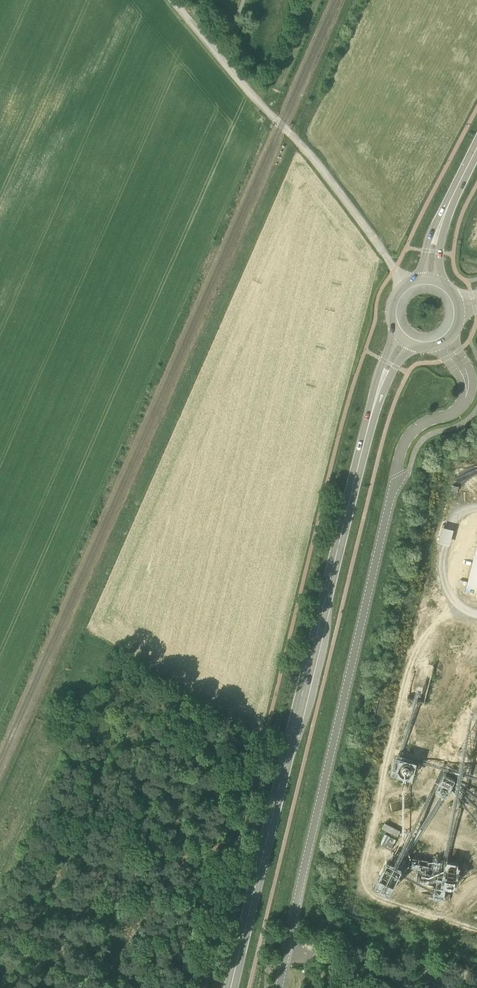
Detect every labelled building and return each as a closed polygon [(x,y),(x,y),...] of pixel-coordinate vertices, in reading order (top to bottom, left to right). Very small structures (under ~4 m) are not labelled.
[(467,585),(476,588),(476,548),(467,585)] [(384,823),(382,829),(398,836),(401,830),(384,823)] [(391,849),(396,838),(386,834),(381,844),(391,849)] [(455,888),(458,863),(443,861),(441,871),(436,871),(436,865),(430,864),(428,879),(436,880),(434,895),(444,896),(446,887),(455,888)]
